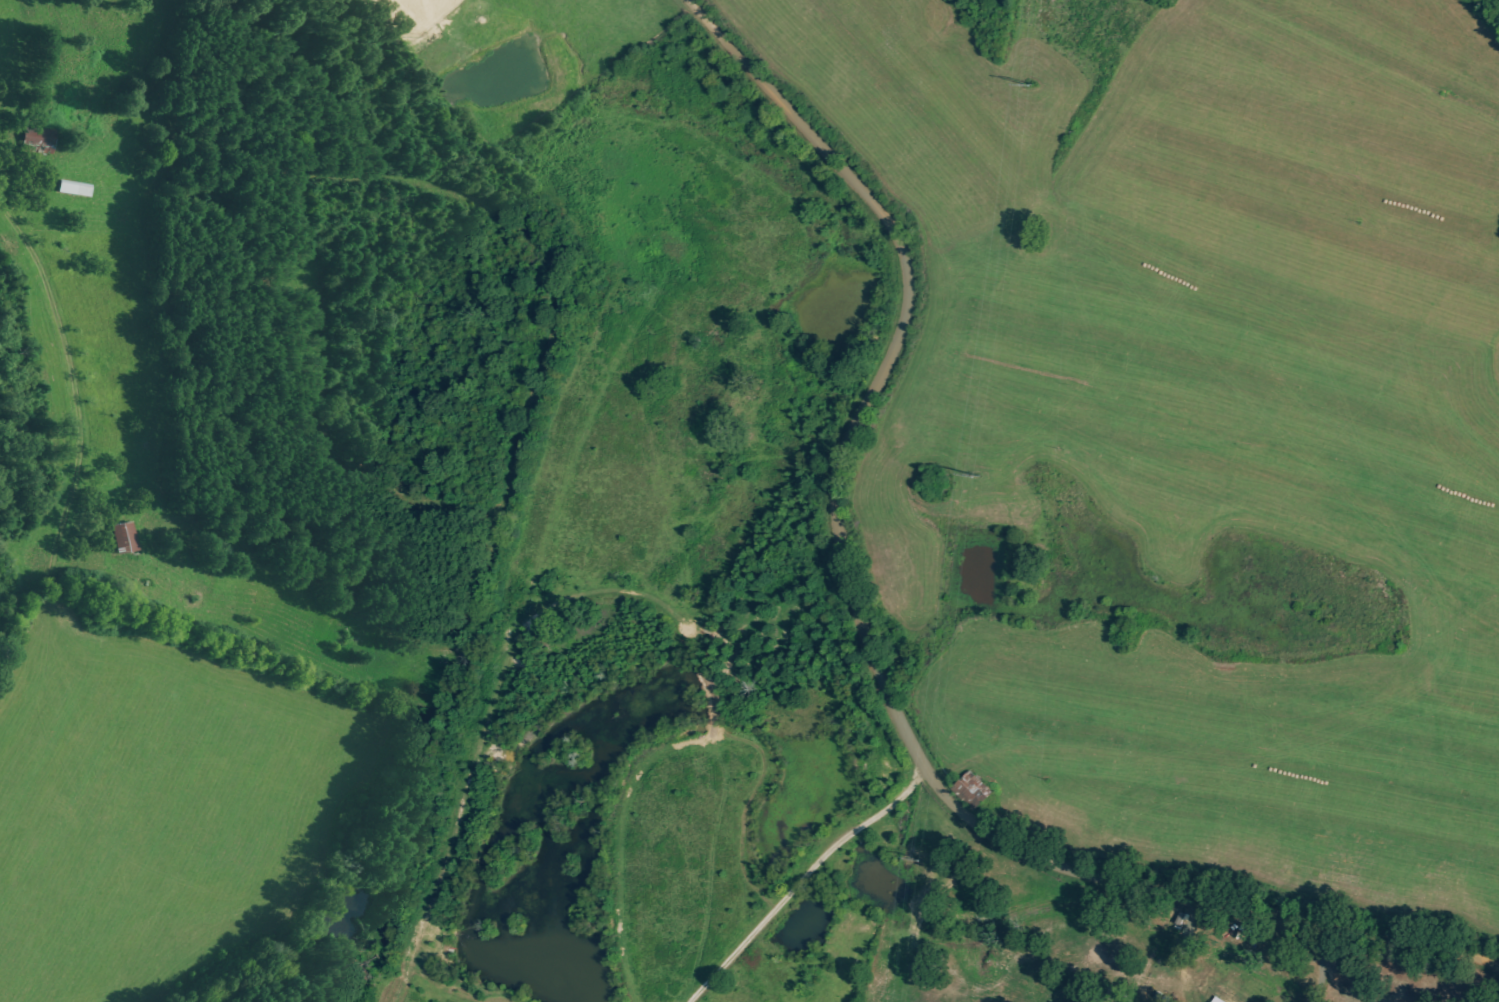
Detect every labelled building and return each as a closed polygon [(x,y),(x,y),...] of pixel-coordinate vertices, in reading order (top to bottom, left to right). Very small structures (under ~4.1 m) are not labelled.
[(57,130),(25,129),(24,146),(43,146),(43,154),(56,155),(57,130)] [(119,555),(140,550),(133,522),(112,527),(119,555)] [(954,790),(976,812),(995,792),(973,770),(954,790)]
